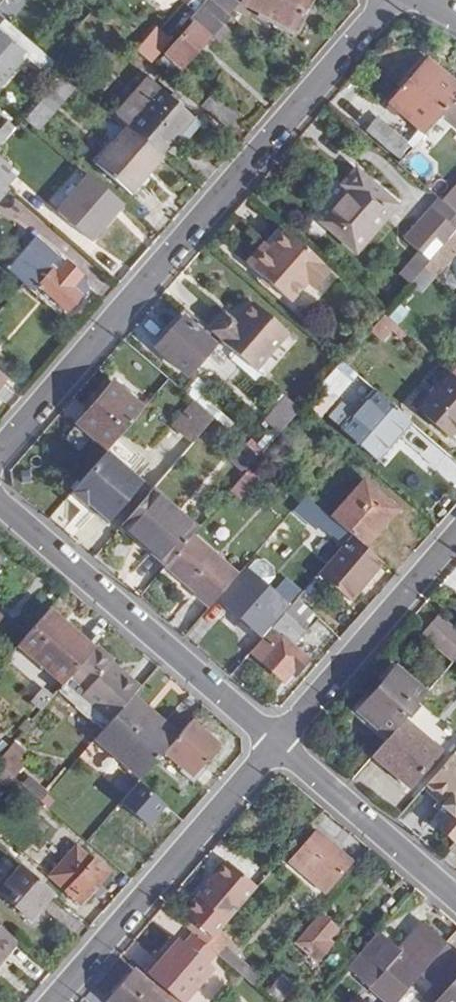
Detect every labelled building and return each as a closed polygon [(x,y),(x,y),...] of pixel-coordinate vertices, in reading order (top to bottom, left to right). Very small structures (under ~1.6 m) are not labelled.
[(176,75),(229,14),(212,0),(205,0),(199,7),(204,12),(160,61),(176,75)] [(229,14),(231,16),(239,6),(232,0),(212,0),(229,14)] [(309,0),(246,0),(244,5),(295,29),(309,0)] [(26,58),(36,66),(46,54),(36,46),(6,20),(0,26),(0,87),(26,58)] [(391,101),(427,132),(440,116),(455,98),(455,78),(430,56),(391,101)] [(40,101),(25,118),(40,131),(81,84),(66,72),(52,88),(40,101)] [(118,116),(130,126),(162,154),(173,142),(194,118),(162,90),(149,79),(118,116)] [(237,116),(214,95),(204,107),(227,127),(237,116)] [(440,116),(455,130),(455,98),(440,116)] [(369,128),(404,159),(415,146),(379,116),(369,128)] [(203,126),(194,118),(173,142),(182,149),(203,126)] [(165,157),(162,154),(130,126),(97,164),(132,194),(165,157)] [(10,136),(0,128),(0,147),(10,136)] [(20,173),(0,156),(0,180),(7,187),(20,173)] [(357,250),(397,204),(356,168),(343,184),(348,189),(322,219),(357,250)] [(91,239),(123,203),(92,176),(61,212),(91,239)] [(0,180),(0,199),(9,188),(7,187),(0,180)] [(455,211),(455,190),(446,202),(455,211)] [(446,202),(441,198),(406,239),(419,250),(398,275),(410,285),(411,284),(425,268),(431,261),(455,232),(455,211),(446,202)] [(245,262),(292,303),(308,284),(315,291),(332,270),(283,229),(269,245),(264,240),(245,262)] [(425,268),(435,276),(455,252),(455,232),(431,261),(425,268)] [(82,276),(40,243),(13,274),(25,284),(36,293),(41,287),(69,311),(81,297),(71,289),(82,276)] [(435,276),(425,268),(411,284),(421,292),(435,276)] [(237,323),(227,314),(212,331),(232,348),(251,365),(256,369),(290,331),(255,303),(237,323)] [(384,315),(369,332),(382,343),(397,326),(384,315)] [(187,377),(215,346),(183,317),(155,348),(187,377)] [(234,385),(251,365),(232,348),(227,354),(237,362),(224,377),(234,385)] [(451,433),(455,427),(455,377),(451,372),(422,407),(451,433)] [(82,420),(112,448),(121,438),(147,407),(116,381),(82,420)] [(399,433),(410,419),(375,389),(345,426),(377,453),(375,455),(381,461),(403,436),(399,433)] [(266,423),(281,435),(303,409),(288,396),(266,423)] [(197,401),(176,426),(182,431),(203,406),(197,401)] [(203,406),(182,431),(196,442),(217,417),(203,406)] [(112,448),(109,452),(131,471),(143,457),(121,438),(112,448)] [(249,471),(256,463),(262,457),(248,445),(235,460),(249,471)] [(109,452),(73,494),(88,507),(92,502),(99,508),(99,512),(111,523),(145,483),(131,471),(109,452)] [(256,463),(249,471),(233,490),(242,498),(258,479),(257,478),(264,469),(256,463)] [(369,484),(337,521),(353,535),(366,546),(366,547),(398,510),(369,484)] [(154,491),(122,527),(139,542),(144,536),(172,561),(194,535),(199,529),(154,491)] [(316,530),(329,515),(324,510),(308,496),(294,512),(316,530)] [(239,575),(194,535),(172,561),(167,566),(197,591),(194,595),(210,608),(239,575)] [(383,561),(374,554),(366,547),(366,546),(353,535),(338,554),(320,574),(350,599),(383,561)] [(144,536),(139,542),(167,566),(172,561),(144,536)] [(255,559),(246,569),(267,587),(275,577),(275,567),(264,559),(255,559)] [(263,635),(290,606),(267,587),(246,569),(221,599),(263,635)] [(296,678),(311,661),(295,647),(319,620),(297,601),(273,628),(266,637),(252,652),(263,661),(287,682),(293,675),(296,678)] [(77,638),(49,614),(23,644),(58,676),(67,684),(97,649),(81,634),(77,638)] [(447,620),(429,641),(454,663),(455,661),(455,628),(447,620)] [(99,647),(97,649),(67,684),(62,690),(94,718),(102,709),(115,720),(136,696),(143,688),(131,677),(127,681),(106,662),(109,658),(110,656),(99,647)] [(106,662),(127,681),(131,677),(109,658),(106,662)] [(389,738),(404,721),(427,694),(398,668),(359,712),(389,738)] [(62,690),(67,684),(58,676),(37,701),(45,709),(62,690)] [(145,777),(167,751),(181,735),(136,696),(115,720),(107,730),(99,738),(145,777)] [(102,709),(94,718),(107,730),(115,720),(102,709)] [(222,744),(194,720),(181,735),(167,751),(194,775),(222,744)] [(409,787),(440,752),(404,721),(389,738),(373,757),(409,787)] [(33,747),(21,737),(0,761),(0,765),(18,781),(27,772),(17,764),(33,747)] [(430,784),(448,800),(443,806),(451,813),(441,824),(455,837),(455,757),(454,755),(430,784)] [(44,803),(51,795),(35,782),(28,790),(44,803)] [(123,802),(149,824),(166,804),(141,782),(123,802)] [(328,896),(354,866),(317,834),(291,864),(328,896)] [(85,904),(112,872),(98,859),(95,862),(77,846),(54,872),(73,888),(70,891),(85,904)] [(54,891),(24,865),(0,892),(0,894),(30,920),(54,891)] [(194,933),(210,947),(259,890),(229,865),(180,921),(194,933)] [(338,931),(323,918),(299,945),(319,962),(334,945),(330,942),(338,931)] [(0,923),(0,961),(2,958),(0,955),(16,938),(0,923)] [(408,994),(413,988),(423,976),(448,947),(450,945),(427,924),(402,952),(381,934),(350,970),(388,1001),(400,1001),(408,994)] [(194,933),(186,943),(210,964),(219,954),(210,947),(194,933)] [(147,973),(159,983),(181,1001),(186,1001),(215,968),(210,964),(186,943),(181,939),(162,961),(159,959),(147,973)] [(252,970),(224,947),(219,954),(245,977),(252,970)] [(423,976),(444,995),(455,981),(455,954),(448,947),(423,976)] [(155,988),(138,973),(113,1001),(181,1001),(159,983),(155,988)] [(297,987),(283,974),(268,990),(281,1001),(283,1001),(297,987)] [(444,995),(438,1001),(455,1001),(455,981),(444,995)] [(413,988),(408,994),(400,1001),(430,1001),(413,988)]
